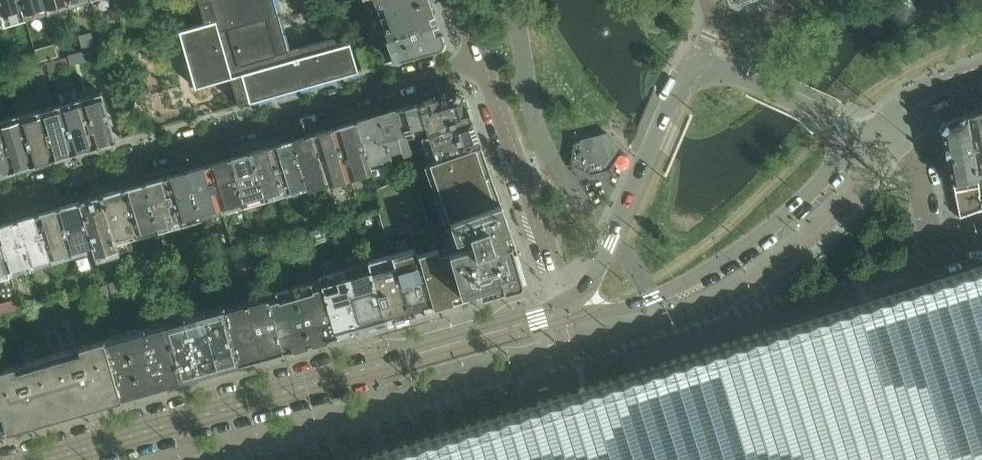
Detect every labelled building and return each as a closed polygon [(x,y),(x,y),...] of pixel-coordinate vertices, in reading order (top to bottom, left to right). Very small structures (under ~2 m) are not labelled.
[(0,17),(13,14),(16,20),(24,18),(22,11),(19,0),(0,0),(0,16),(0,17)] [(22,11),(35,7),(37,14),(46,12),(42,0),(19,0),(22,11)] [(46,12),(56,10),(54,3),(66,0),(65,0),(42,0),(46,12)] [(275,0),(198,0),(204,23),(179,31),(196,88),(231,78),(239,105),(359,71),(350,42),(331,47),(329,39),(335,37),(335,36),(289,50),(275,0)] [(372,1),(375,1),(380,16),(430,0),(372,0),(372,1)] [(430,0),(380,16),(384,30),(382,31),(385,39),(387,39),(438,22),(430,0)] [(315,34),(330,30),(335,28),(332,16),(311,22),(315,34)] [(444,40),(438,22),(387,39),(394,61),(441,48),(444,40)] [(82,48),(98,44),(95,31),(79,35),(82,48)] [(379,65),(372,44),(369,45),(367,36),(354,40),(357,49),(364,70),(379,65)] [(73,64),(93,58),(90,47),(70,53),(73,64)] [(31,64),(28,52),(17,55),(19,67),(31,64)] [(60,68),(71,65),(68,55),(57,58),(60,68)] [(79,99),(81,104),(94,147),(116,140),(102,92),(79,99)] [(456,92),(420,102),(428,126),(430,134),(472,119),(464,96),(456,92)] [(420,102),(400,108),(409,137),(419,134),(417,130),(428,126),(420,102)] [(81,104),(60,111),(72,153),(94,147),(81,104)] [(412,147),(409,137),(400,108),(378,115),(389,149),(391,154),(402,150),(404,156),(411,154),(412,150),(412,147)] [(972,113),(966,115),(977,170),(978,177),(981,176),(981,109),(972,113)] [(60,111),(40,116),(53,159),(72,153),(60,111)] [(389,149),(378,115),(358,121),(369,160),(374,174),(377,173),(374,163),(382,161),(392,158),(391,154),(389,149)] [(977,170),(966,115),(946,122),(942,130),(952,180),(977,170)] [(40,116),(20,122),(32,164),(53,159),(40,116)] [(0,125),(0,134),(11,171),(32,164),(20,122),(19,119),(0,125)] [(472,119),(430,134),(423,140),(429,161),(481,144),(472,119)] [(369,160),(358,121),(336,127),(349,174),(351,179),(352,183),(374,176),(374,174),(369,160)] [(349,174),(336,127),(314,133),(328,180),(329,185),(351,179),(349,174)] [(608,132),(575,141),(572,164),(590,166),(592,173),(609,169),(607,162),(622,150),(608,132)] [(328,180),(314,133),(292,140),(305,187),(328,180)] [(11,171),(0,134),(0,174),(11,171)] [(292,140),(268,147),(280,190),(281,194),(305,187),(292,140)] [(516,245),(501,202),(481,144),(429,161),(450,220),(431,227),(413,174),(377,189),(382,207),(379,209),(386,234),(408,226),(416,248),(418,252),(435,307),(523,282),(513,246),(516,245)] [(268,147),(246,153),(259,196),(280,190),(268,147)] [(246,153),(225,159),(238,203),(259,196),(246,153)] [(225,159),(205,165),(217,209),(238,203),(225,159)] [(205,165),(183,171),(196,215),(217,209),(205,165)] [(981,191),(978,177),(977,170),(952,180),(955,197),(981,191)] [(183,171),(162,177),(175,221),(196,215),(183,171)] [(162,177),(141,183),(154,227),(175,221),(162,177)] [(141,183),(120,190),(133,233),(154,227),(141,183)] [(120,190),(99,196),(111,239),(133,233),(120,190)] [(981,191),(955,197),(960,218),(981,210),(981,196),(981,191)] [(99,196),(77,202),(90,246),(92,254),(114,248),(111,239),(99,196)] [(77,202),(57,208),(69,252),(90,246),(77,202)] [(57,208),(36,214),(48,258),(69,252),(57,208)] [(36,214),(14,220),(27,264),(48,258),(36,214)] [(0,224),(0,248),(7,270),(27,264),(14,220),(0,224)] [(310,248),(305,229),(293,232),(298,251),(310,248)] [(418,252),(416,248),(367,261),(369,271),(384,321),(435,307),(418,252)] [(148,273),(169,268),(165,255),(145,260),(148,273)] [(369,271),(367,261),(341,269),(358,329),(384,321),(369,271)] [(331,281),(317,285),(332,336),(358,329),(341,269),(329,272),(331,281)] [(580,397),(535,412),(399,454),(381,459),(981,459),(981,269),(580,397)] [(112,294),(141,284),(138,273),(109,283),(112,294)] [(291,296),(265,304),(278,351),(332,336),(317,285),(315,280),(289,288),(291,296)] [(257,357),(242,305),(236,284),(219,289),(224,305),(219,306),(235,364),(257,357)] [(278,351),(265,304),(263,299),(242,305),(257,357),(278,351)] [(235,364),(219,306),(199,312),(216,369),(235,364)] [(216,369),(199,312),(181,317),(197,375),(216,369)] [(197,375),(181,317),(161,323),(178,380),(197,375)] [(178,380),(161,323),(142,328),(159,386),(178,380)] [(159,386),(142,328),(122,334),(139,391),(159,386)] [(122,334),(104,339),(121,396),(139,391),(122,334)] [(104,339),(47,356),(64,413),(83,407),(81,402),(93,398),(98,397),(100,402),(121,396),(104,339)] [(6,430),(27,423),(25,418),(30,416),(42,413),(44,419),(64,413),(47,356),(0,369),(0,409),(6,430)]
